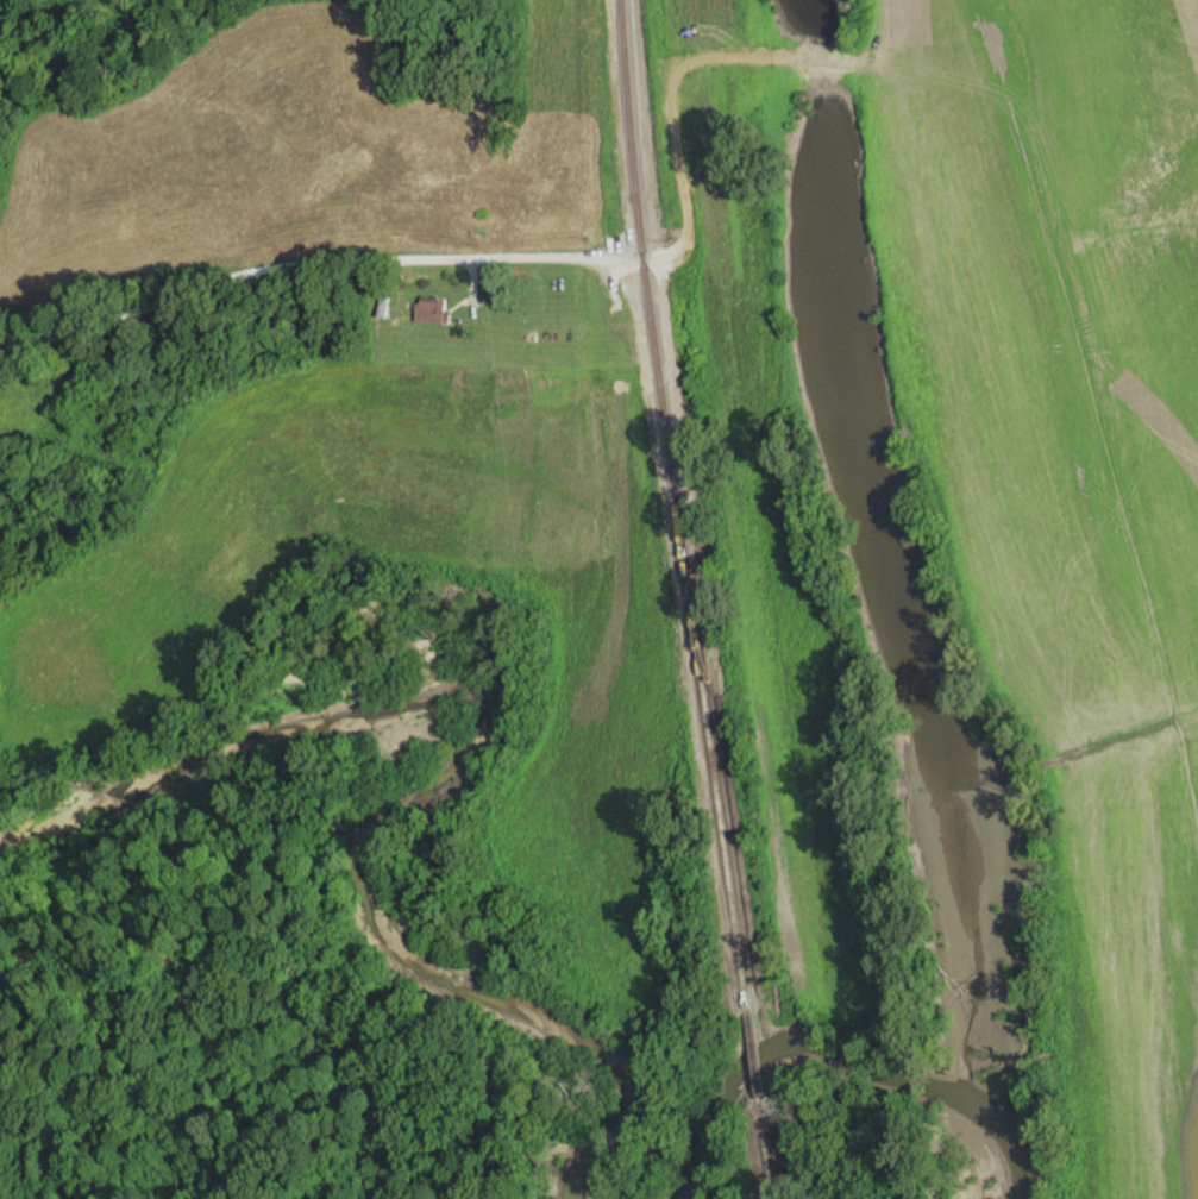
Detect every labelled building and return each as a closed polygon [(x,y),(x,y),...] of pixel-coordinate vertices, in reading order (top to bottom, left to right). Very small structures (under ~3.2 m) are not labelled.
[(447,322),(447,297),(417,297),(417,322),(447,322)]
